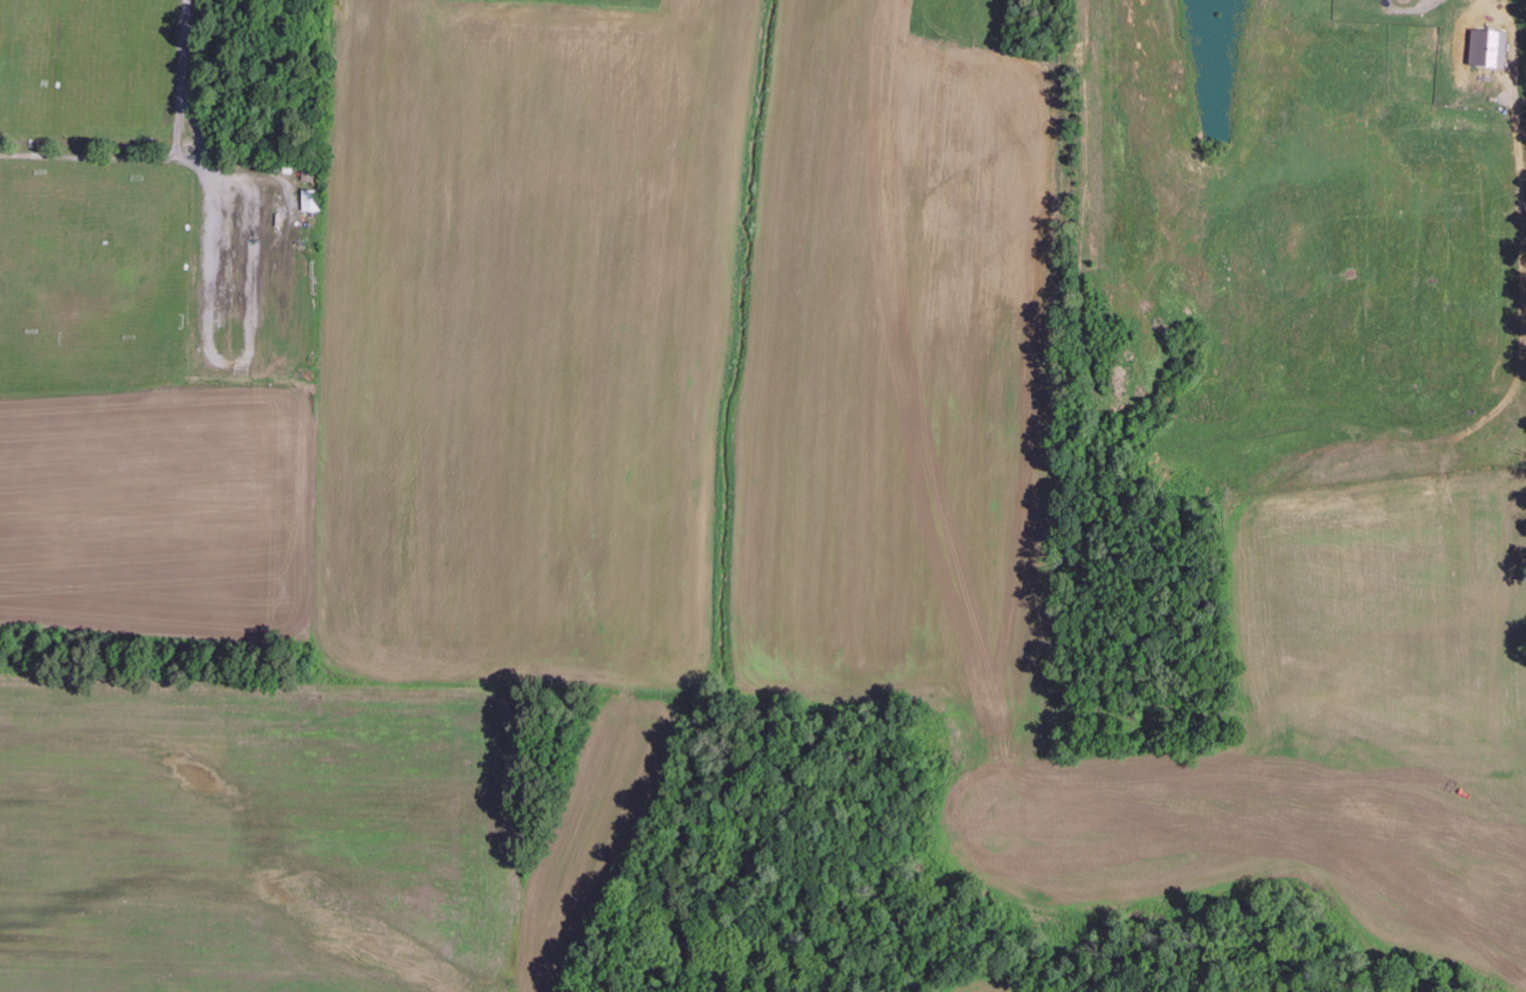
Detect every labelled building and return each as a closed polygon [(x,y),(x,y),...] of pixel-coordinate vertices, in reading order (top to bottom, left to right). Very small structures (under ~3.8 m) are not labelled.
[(1475,30),(1472,66),(1507,69),(1509,33),(1475,30)] [(322,212),(323,191),(305,190),(304,212),(322,212)]
